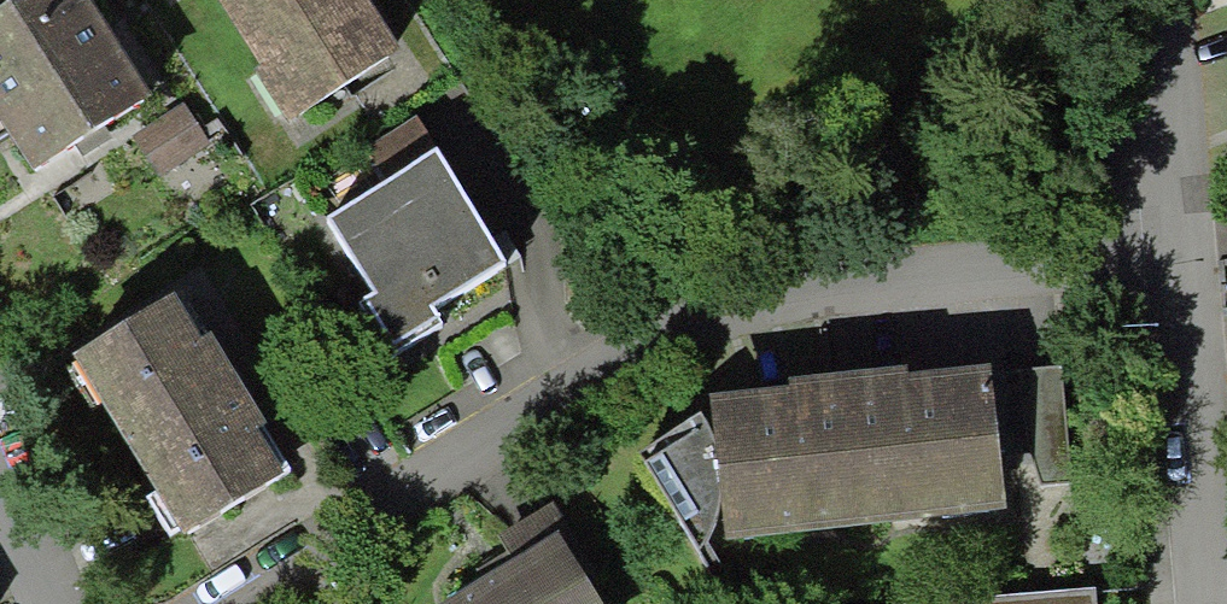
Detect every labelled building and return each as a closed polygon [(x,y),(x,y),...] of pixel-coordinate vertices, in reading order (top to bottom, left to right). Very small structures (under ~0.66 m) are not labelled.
[(149,109),(81,0),(50,0),(0,31),(0,136),(6,132),(36,179),(149,109)] [(396,57),(361,0),(212,0),(288,123),(396,57)] [(501,276),(434,168),(330,233),(377,308),(363,317),(393,365),(442,334),(433,319),(501,276)] [(181,541),(287,475),(182,308),(76,374),(181,541)] [(1000,520),(983,374),(708,402),(715,453),(701,423),(640,461),(702,559),(710,539),(718,508),(723,551),(1000,520)] [(546,514),(487,548),(499,568),(438,603),(599,603),(546,514)] [(1106,590),(890,603),(1107,603),(1106,590)]
